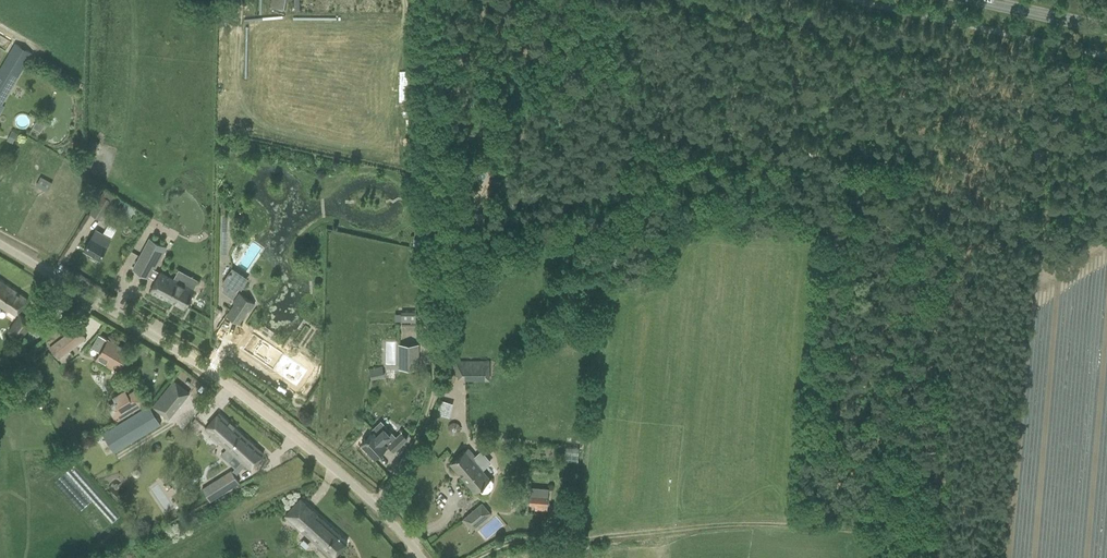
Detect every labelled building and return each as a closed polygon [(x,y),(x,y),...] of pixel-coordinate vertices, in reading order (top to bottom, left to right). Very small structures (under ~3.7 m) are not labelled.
[(283,9),(284,0),(271,0),(270,6),(283,9)] [(26,63),(29,57),(32,53),(15,43),(12,47),(9,53),(0,68),(0,107),(26,63)] [(39,117),(33,126),(40,131),(46,121),(39,117)] [(11,131),(7,140),(12,143),(17,134),(11,131)] [(118,142),(116,148),(132,154),(134,149),(118,142)] [(34,187),(48,190),(50,180),(37,176),(34,187)] [(105,181),(103,186),(115,190),(117,185),(105,181)] [(124,203),(120,213),(131,217),(135,207),(124,203)] [(95,230),(90,240),(84,249),(93,255),(92,257),(96,260),(98,258),(99,258),(110,239),(95,230)] [(150,238),(133,270),(147,277),(148,276),(156,280),(150,290),(164,298),(164,297),(184,307),(194,290),(152,268),(164,246),(150,238)] [(231,267),(221,283),(225,286),(222,290),(232,297),(236,291),(234,290),(237,285),(241,288),(247,278),(231,267)] [(6,310),(7,309),(15,315),(26,299),(0,281),(0,306),(6,310)] [(254,303),(240,293),(232,303),(234,304),(226,315),(238,323),(248,309),(249,310),(254,303)] [(394,322),(411,320),(410,312),(393,315),(394,322)] [(9,331),(20,338),(31,322),(20,315),(9,331)] [(98,334),(91,346),(100,352),(98,355),(106,360),(104,364),(117,371),(123,361),(129,352),(107,340),(98,334)] [(284,370),(283,378),(297,387),(308,371),(254,334),(243,350),(274,372),(278,366),(284,370)] [(49,348),(57,359),(74,347),(66,335),(49,348)] [(399,369),(418,369),(418,344),(399,344),(399,369)] [(488,362),(454,362),(454,376),(488,376),(488,362)] [(385,376),(383,366),(370,369),(372,379),(385,376)] [(174,380),(167,389),(152,407),(167,420),(189,393),(174,380)] [(127,393),(114,401),(115,402),(123,415),(116,420),(118,424),(146,408),(136,392),(129,397),(127,393)] [(449,416),(450,401),(438,400),(436,414),(449,416)] [(118,424),(101,435),(112,452),(159,424),(148,407),(146,408),(118,424)] [(235,475),(244,465),(249,469),(263,453),(219,413),(204,429),(241,462),(236,468),(202,488),(209,501),(239,482),(235,475)] [(372,458),(374,456),(375,457),(386,447),(387,448),(389,446),(394,451),(407,439),(401,432),(395,438),(381,422),(371,431),(373,433),(361,443),(369,451),(367,453),(372,458)] [(564,446),(563,460),(578,461),(578,447),(564,446)] [(458,456),(450,463),(475,492),(488,480),(480,470),(488,464),(480,453),(474,458),(466,449),(458,456)] [(158,463),(152,453),(141,460),(146,469),(158,463)] [(170,480),(177,489),(183,485),(182,484),(186,481),(187,477),(185,475),(182,474),(177,477),(176,476),(170,480)] [(548,488),(531,487),(529,506),(534,506),(535,511),(547,512),(548,488)] [(299,498),(284,515),(331,557),(346,540),(299,498)] [(104,500),(96,508),(111,524),(119,516),(104,500)] [(491,514),(482,503),(462,520),(471,531),(491,514)]
